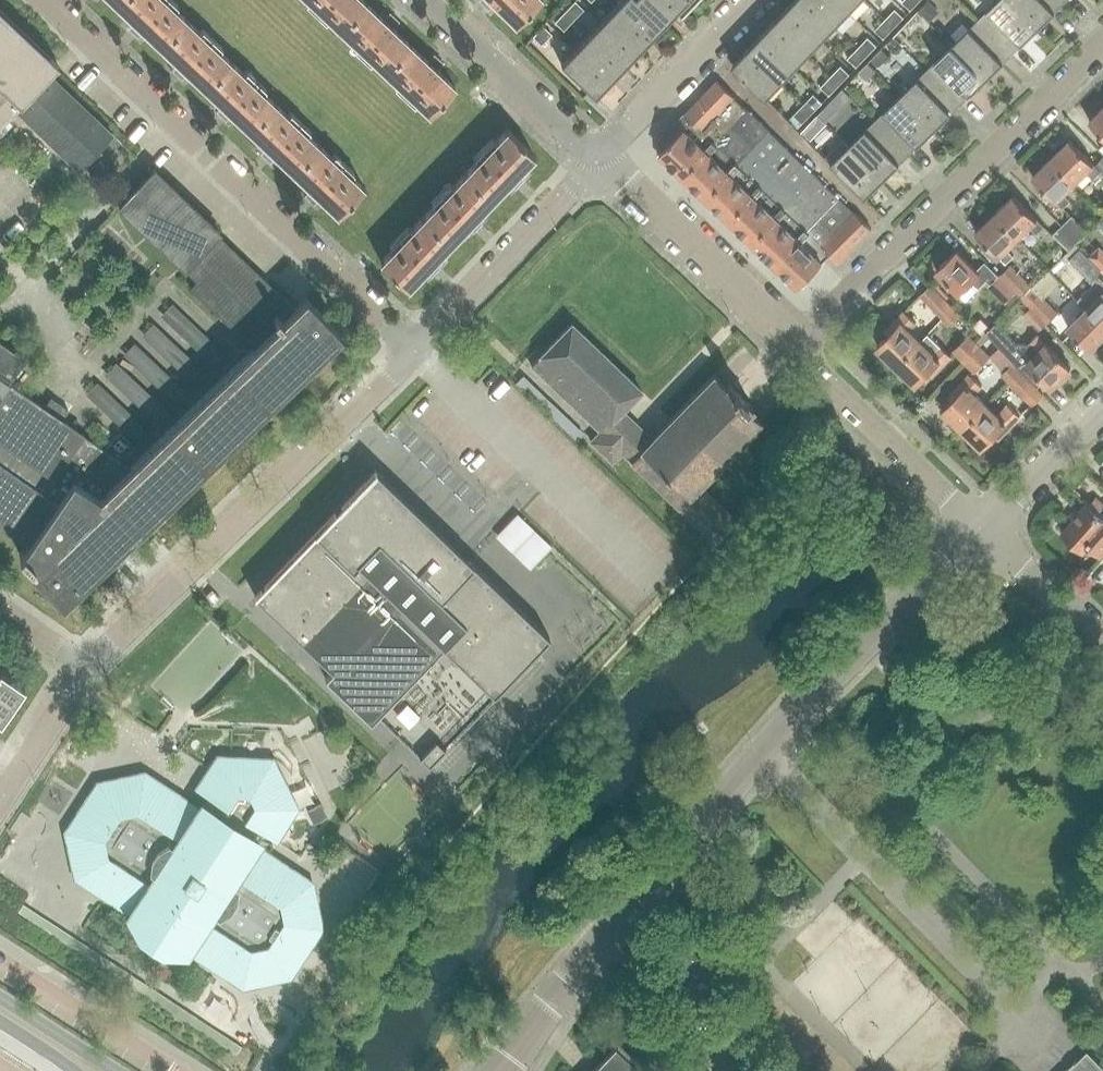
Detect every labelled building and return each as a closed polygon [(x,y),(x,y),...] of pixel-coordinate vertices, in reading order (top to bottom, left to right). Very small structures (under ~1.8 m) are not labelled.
[(166,0),(122,0),(117,5),(137,23),(133,28),(138,33),(142,29),(162,47),(187,20),(166,0)] [(341,30),(366,3),(363,0),(309,0),(341,30)] [(488,5),(493,1),(516,23),(538,0),(483,0),(488,5)] [(649,38),(676,10),(665,0),(620,0),(615,5),(649,38)] [(676,10),(681,15),(695,0),(665,0),(676,10)] [(788,7),(822,40),(835,26),(808,0),(795,0),(788,7)] [(835,26),(849,11),(837,0),(808,0),(835,26)] [(849,11),(860,0),(837,0),(849,11)] [(902,1),(911,10),(920,0),(903,0),(902,1)] [(929,0),(919,10),(930,21),(940,11),(929,0)] [(978,20),(1012,54),(1038,29),(1009,0),(998,0),(978,20)] [(1038,29),(1064,4),(1060,0),(1009,0),(1038,29)] [(584,9),(575,1),(564,11),(573,20),(584,9)] [(341,30),(385,71),(410,44),(391,26),(395,21),(389,16),(385,20),(366,3),(341,30)] [(636,52),(649,38),(615,5),(602,19),(636,52)] [(788,7),(774,21),(808,54),(822,40),(788,7)] [(885,19),(894,28),(904,17),(895,9),(885,19)] [(7,118),(16,108),(79,169),(80,168),(83,165),(92,175),(122,143),(112,133),(110,131),(109,131),(51,75),(48,72),(56,64),(57,63),(56,62),(55,63),(47,55),(47,54),(47,53),(46,54),(38,46),(38,45),(37,44),(37,45),(28,37),(29,36),(28,35),(27,36),(19,28),(19,27),(18,26),(18,27),(9,19),(10,19),(9,18),(8,18),(0,10),(0,125),(7,118)] [(554,22),(563,30),(573,20),(564,11),(554,22)] [(622,66),(636,52),(602,19),(588,34),(622,66)] [(884,38),(894,28),(885,19),(875,30),(884,38)] [(231,62),(187,20),(162,47),(181,65),(177,69),(182,75),(186,70),(206,88),(231,62)] [(978,20),(952,45),(986,80),(1012,54),(978,20)] [(774,21),(761,36),(795,68),(808,54),(774,21)] [(543,25),(532,36),(541,45),(552,34),(543,25)] [(609,80),(622,66),(588,34),(575,48),(609,80)] [(761,36),(747,50),(781,82),(795,68),(761,36)] [(858,47),(867,56),(877,45),(868,37),(858,47)] [(385,71),(429,113),(455,86),(435,67),(439,63),(433,58),(429,62),(410,44),(385,71)] [(952,45),(926,70),(960,105),(986,80),(952,45)] [(857,67),(867,56),(858,47),(848,58),(857,67)] [(594,95),(609,80),(575,48),(560,63),(594,95)] [(882,49),(872,59),(879,66),(889,56),(882,49)] [(733,65),(744,75),(767,97),(781,82),(747,50),(733,65)] [(275,103),(231,62),(206,88),(225,107),(221,111),(226,116),(230,112),(250,130),(275,103)] [(868,62),(859,72),(866,80),(876,70),(868,62)] [(841,65),(831,76),(840,84),(850,74),(841,65)] [(926,70),(900,96),(934,130),(960,105),(926,70)] [(840,84),(831,76),(821,86),(830,95),(840,84)] [(683,175),(748,110),(717,80),(659,142),(661,143),(661,152),(660,153),(683,175)] [(851,96),(843,88),(818,114),(826,122),(851,96)] [(814,94),(804,104),(813,112),(823,102),(814,94)] [(900,96),(874,121),(909,156),(934,130),(900,96)] [(320,145),(275,103),(250,130),(269,148),(265,153),(270,158),(274,153),(294,172),(320,145)] [(793,115),(802,123),(813,112),(804,104),(793,115)] [(1089,121),(1102,135),(1102,108),(1089,121)] [(706,197),(770,131),(748,110),(683,175),(685,177),(698,189),(697,189),(706,197)] [(874,121),(849,146),(883,181),(909,156),(874,121)] [(811,140),(819,132),(810,123),(802,131),(811,140)] [(491,198),(509,180),(510,180),(514,184),(519,178),(515,174),(534,154),(507,129),(465,173),(491,198)] [(720,211),(729,219),(792,153),(770,131),(706,197),(708,199),(721,211),(720,211)] [(842,139),(825,156),(831,163),(865,198),(883,181),(849,146),(842,139)] [(1100,170),(1102,173),(1102,156),(1095,164),(1078,147),(1071,139),(1062,147),(1061,148),(1054,156),(1053,156),(1051,158),(1075,183),(1087,172),(1092,178),(1100,170)] [(294,172),(311,188),(313,190),(309,194),(314,200),(319,195),(338,214),(364,187),(320,145),(294,172)] [(739,228),(751,240),(814,174),(792,153),(729,219),(731,221),(736,226),(738,228),(739,228)] [(1075,183),(1051,158),(1051,159),(1050,159),(1049,160),(1042,167),(1041,168),(1032,176),(1040,184),(1062,208),(1070,201),(1063,194),(1075,183)] [(20,538),(20,539),(29,544),(24,551),(23,550),(19,554),(29,564),(28,565),(63,601),(81,584),(108,557),(114,552),(115,552),(126,541),(132,534),(340,334),(340,333),(314,306),(307,299),(306,297),(294,308),(284,298),(284,299),(277,292),(276,290),(275,291),(268,284),(268,283),(267,282),(266,282),(260,276),(261,276),(259,275),(252,268),(251,267),(250,267),(243,260),(244,260),(242,259),(235,252),(234,251),(233,251),(226,244),(227,244),(217,235),(220,232),(215,228),(216,227),(215,226),(214,227),(204,217),(205,216),(204,215),(203,216),(193,207),(194,206),(193,205),(192,206),(182,196),(183,195),(182,194),(181,195),(171,186),(172,185),(171,184),(170,185),(160,175),(161,174),(160,173),(159,174),(154,170),(119,207),(124,211),(123,212),(124,213),(125,212),(135,222),(134,222),(135,223),(136,222),(146,232),(146,233),(146,234),(147,233),(157,243),(156,243),(157,244),(158,243),(168,253),(167,254),(168,255),(169,254),(179,264),(179,265),(180,265),(185,269),(198,281),(191,288),(252,345),(254,347),(251,350),(135,463),(130,467),(83,435),(84,433),(83,432),(81,434),(72,428),(73,428),(72,427),(72,428),(62,421),(63,421),(62,421),(61,421),(68,410),(67,411),(50,399),(51,398),(50,398),(43,408),(42,408),(43,407),(42,407),(33,401),(32,400),(23,394),(24,392),(9,382),(25,358),(24,357),(23,358),(14,353),(14,352),(13,351),(13,352),(4,345),(3,345),(0,343),(0,524),(20,538)] [(465,173),(423,217),(449,243),(468,223),(472,228),(477,222),(473,218),(491,198),(465,173)] [(774,262),(775,264),(839,198),(814,174),(751,240),(754,243),(759,248),(761,250),(762,250),(774,262)] [(1019,238),(1030,227),(1036,233),(1044,226),(1021,202),(1014,195),(995,213),(1019,238)] [(839,198),(775,264),(784,272),(785,272),(797,284),(799,286),(801,284),(809,275),(810,275),(812,273),(830,254),(838,262),(871,229),(855,212),(854,212),(839,198)] [(1019,238),(995,213),(976,232),(983,240),(1005,263),(1013,256),(1007,249),(1019,238)] [(1079,242),(1089,232),(1073,216),(1063,225),(1079,242)] [(423,217),(380,261),(407,287),(426,267),(430,271),(435,266),(431,262),(449,243),(423,217)] [(1069,252),(1079,242),(1063,225),(1053,235),(1069,252)] [(1102,271),(1102,250),(1099,246),(1090,256),(1102,270),(1102,271)] [(1070,260),(1094,284),(1077,300),(1086,309),(1102,292),(1102,279),(1098,274),(1102,271),(1081,248),(1070,260)] [(965,300),(985,281),(988,284),(998,275),(984,261),(975,269),(957,250),(937,270),(944,278),(965,300)] [(1020,298),(1021,298),(1032,286),(1010,264),(999,275),(1015,292),(1014,292),(1020,298)] [(1060,281),(1050,271),(1048,270),(1032,286),(1021,298),(1020,298),(1030,308),(1046,324),(1058,313),(1043,298),(1060,281)] [(1015,292),(999,275),(999,276),(998,275),(988,284),(986,286),(1003,303),(1004,303),(1009,308),(1020,298),(1014,292),(1015,292)] [(931,284),(922,293),(920,295),(942,318),(953,307),(931,284)] [(1086,309),(1102,326),(1102,292),(1086,309)] [(942,318),(950,325),(961,315),(953,307),(942,318)] [(1040,330),(1046,324),(1030,308),(1024,313),(1040,330)] [(1082,342),(1090,349),(1092,346),(1095,347),(1101,341),(1100,339),(1102,336),(1102,326),(1086,309),(1068,327),(1082,342)] [(921,340),(910,329),(917,322),(904,311),(885,331),(889,334),(877,346),(886,355),(885,357),(893,365),(895,363),(897,365),(921,340)] [(1038,336),(1029,344),(1016,343),(995,322),(986,332),(1039,385),(1044,380),(1051,387),(1054,384),(1056,386),(1064,378),(1062,376),(1071,367),(1063,360),(1046,343),(1038,336)] [(752,406),(749,403),(731,386),(728,383),(725,386),(713,375),(652,439),(639,427),(637,424),(622,410),(636,396),(641,390),(571,323),(542,354),(538,358),(531,365),(600,431),(597,434),(590,441),(612,462),(622,452),(709,535),(730,513),(699,484),(761,421),(749,409),(752,406)] [(962,362),(979,345),(968,334),(951,352),(962,362)] [(921,340),(897,365),(900,368),(898,369),(906,377),(908,375),(917,384),(928,373),(932,377),(951,356),(938,343),(932,350),(921,340)] [(979,345),(962,362),(973,373),(990,355),(979,345)] [(1012,362),(1001,373),(1009,381),(1020,370),(1012,362)] [(1032,405),(1034,403),(1043,394),(1020,370),(1009,381),(1032,405)] [(987,403),(976,392),(982,386),(968,373),(949,393),(954,398),(943,409),(952,418),(950,420),(958,428),(960,426),(963,428),(987,403)] [(1009,411),(1007,409),(1004,406),(998,413),(987,403),(963,428),(965,431),(963,433),(972,440),(973,439),(982,447),(994,435),(998,439),(1017,419),(1009,411)] [(370,720),(377,713),(428,762),(549,636),(471,561),(464,555),(375,469),(254,595),(259,600),(331,669),(324,676),(370,720)] [(1097,513),(1098,513),(1102,507),(1102,504),(1097,498),(1097,497),(1089,506),(1087,504),(1073,519),(1074,520),(1062,532),(1083,551),(1087,545),(1101,558),(1102,556),(1102,519),(1097,513)] [(517,513),(517,512),(495,535),(530,569),(552,546),(517,513)] [(0,720),(24,685),(21,683),(20,684),(1,671),(1,670),(0,669),(0,720)] [(123,779),(120,780),(111,783),(102,788),(93,795),(88,802),(87,802),(86,803),(85,805),(82,811),(81,811),(80,813),(79,814),(80,815),(76,822),(73,833),(72,844),(73,853),(72,853),(72,855),(73,856),(76,865),(81,874),(88,883),(95,888),(95,889),(97,890),(132,913),(129,918),(132,919),(137,929),(144,937),(152,944),(162,949),(172,952),(183,953),(186,955),(189,950),(224,973),(226,974),(234,978),(245,981),(255,982),(264,981),(268,980),(277,977),(286,972),(294,965),(300,958),(302,957),(303,955),(302,955),(306,949),(308,948),(308,946),(312,938),(315,927),(316,916),(315,907),(316,907),(315,905),(315,904),(314,904),(312,895),(306,886),(299,877),(292,872),(293,871),(291,870),(280,863),(280,864),(256,848),(265,834),(275,840),(276,838),(281,830),(286,819),(288,808),(287,796),(284,787),(284,784),(282,782),(282,783),(276,775),(267,767),(257,762),(247,760),(245,759),(233,760),(230,761),(231,762),(222,765),(212,771),(204,780),(199,788),(197,790),(208,797),(203,804),(198,810),(174,794),(163,787),(162,786),(161,787),(153,783),(143,779),(132,778),(123,779)] [(319,803),(309,808),(316,821),(326,816),(319,803)] [(378,872),(369,887),(389,899),(398,884),(378,872)] [(239,1053),(244,1045),(23,903),(18,911),(239,1053)] [(619,1043),(599,1064),(592,1070),(648,1070),(619,1043)] [(1088,1055),(1086,1057),(1086,1058),(1082,1062),(1078,1065),(1075,1062),(1071,1065),(1067,1069),(1068,1070),(1102,1070),(1088,1055)]
